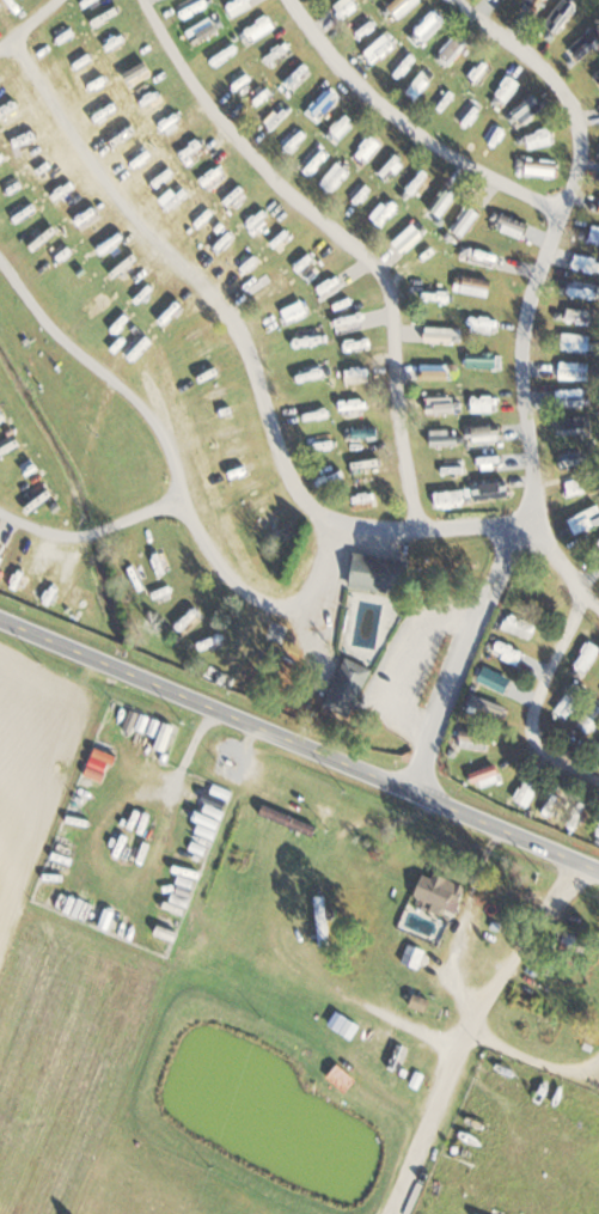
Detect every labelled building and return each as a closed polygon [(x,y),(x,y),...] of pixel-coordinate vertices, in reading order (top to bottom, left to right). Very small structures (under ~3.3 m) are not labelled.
[(395,21),(420,0),(392,0),(383,7),(395,21)] [(557,36),(575,6),(566,0),(563,0),(546,29),(557,36)] [(442,20),(431,11),(414,32),(424,41),(442,20)] [(468,45),(458,35),(438,54),(449,65),(468,45)] [(586,51),(580,44),(571,53),(577,60),(586,51)] [(522,82),(510,73),(493,95),(505,105),(522,82)] [(543,108),(534,94),(509,109),(518,124),(543,108)] [(555,142),(552,128),(524,134),(527,148),(555,142)] [(490,226),(523,239),(528,224),(496,212),(490,226)] [(390,242),(401,255),(422,236),(411,223),(390,242)] [(598,242),(598,228),(592,225),(587,236),(598,242)] [(488,296),(490,282),(460,277),(458,291),(488,296)] [(594,287),(572,280),(568,292),(590,299),(594,287)] [(562,321),(587,326),(590,312),(565,307),(562,321)] [(460,343),(460,327),(423,327),(423,343),(460,343)] [(559,349),(588,352),(590,338),(560,336),(559,349)] [(466,367),(494,367),(494,353),(466,353),(466,367)] [(558,379),(585,379),(585,364),(558,364),(558,379)] [(455,377),(455,366),(425,366),(425,377),(455,377)] [(583,406),(583,396),(553,396),(553,406),(583,406)] [(450,397),(426,397),(426,411),(450,411),(450,397)] [(553,418),(554,435),(584,433),(583,416),(553,418)] [(471,483),(471,498),(504,498),(504,483),(471,483)] [(433,492),(433,506),(460,506),(460,492),(433,492)] [(567,524),(573,537),(598,524),(598,509),(567,524)] [(344,586),(400,595),(405,561),(350,551),(344,586)] [(532,641),(539,625),(506,612),(500,628),(532,641)] [(588,639),(573,665),(589,674),(598,656),(598,646),(588,639)] [(370,671),(344,657),(320,704),(346,717),(370,671)] [(476,681),(506,695),(512,681),(482,667),(476,681)] [(552,712),(566,722),(587,692),(574,683),(552,712)] [(492,715),(495,705),(472,697),(468,707),(492,715)] [(590,735),(598,718),(598,707),(589,702),(575,727),(590,735)] [(457,749),(486,749),(486,733),(457,733),(457,749)] [(471,786),(496,782),(494,768),(468,772),(471,786)] [(546,800),(540,818),(547,820),(552,802),(546,800)] [(590,805),(578,801),(568,828),(581,832),(590,805)] [(411,907),(439,911),(440,906),(457,909),(461,881),(416,874),(411,907)] [(327,920),(325,895),(313,896),(315,921),(327,920)] [(424,951),(408,947),(402,964),(419,969),(424,951)] [(352,1081),(335,1065),(324,1076),(341,1092),(352,1081)] [(560,1086),(552,1109),(598,1126),(598,1101),(560,1086)]
